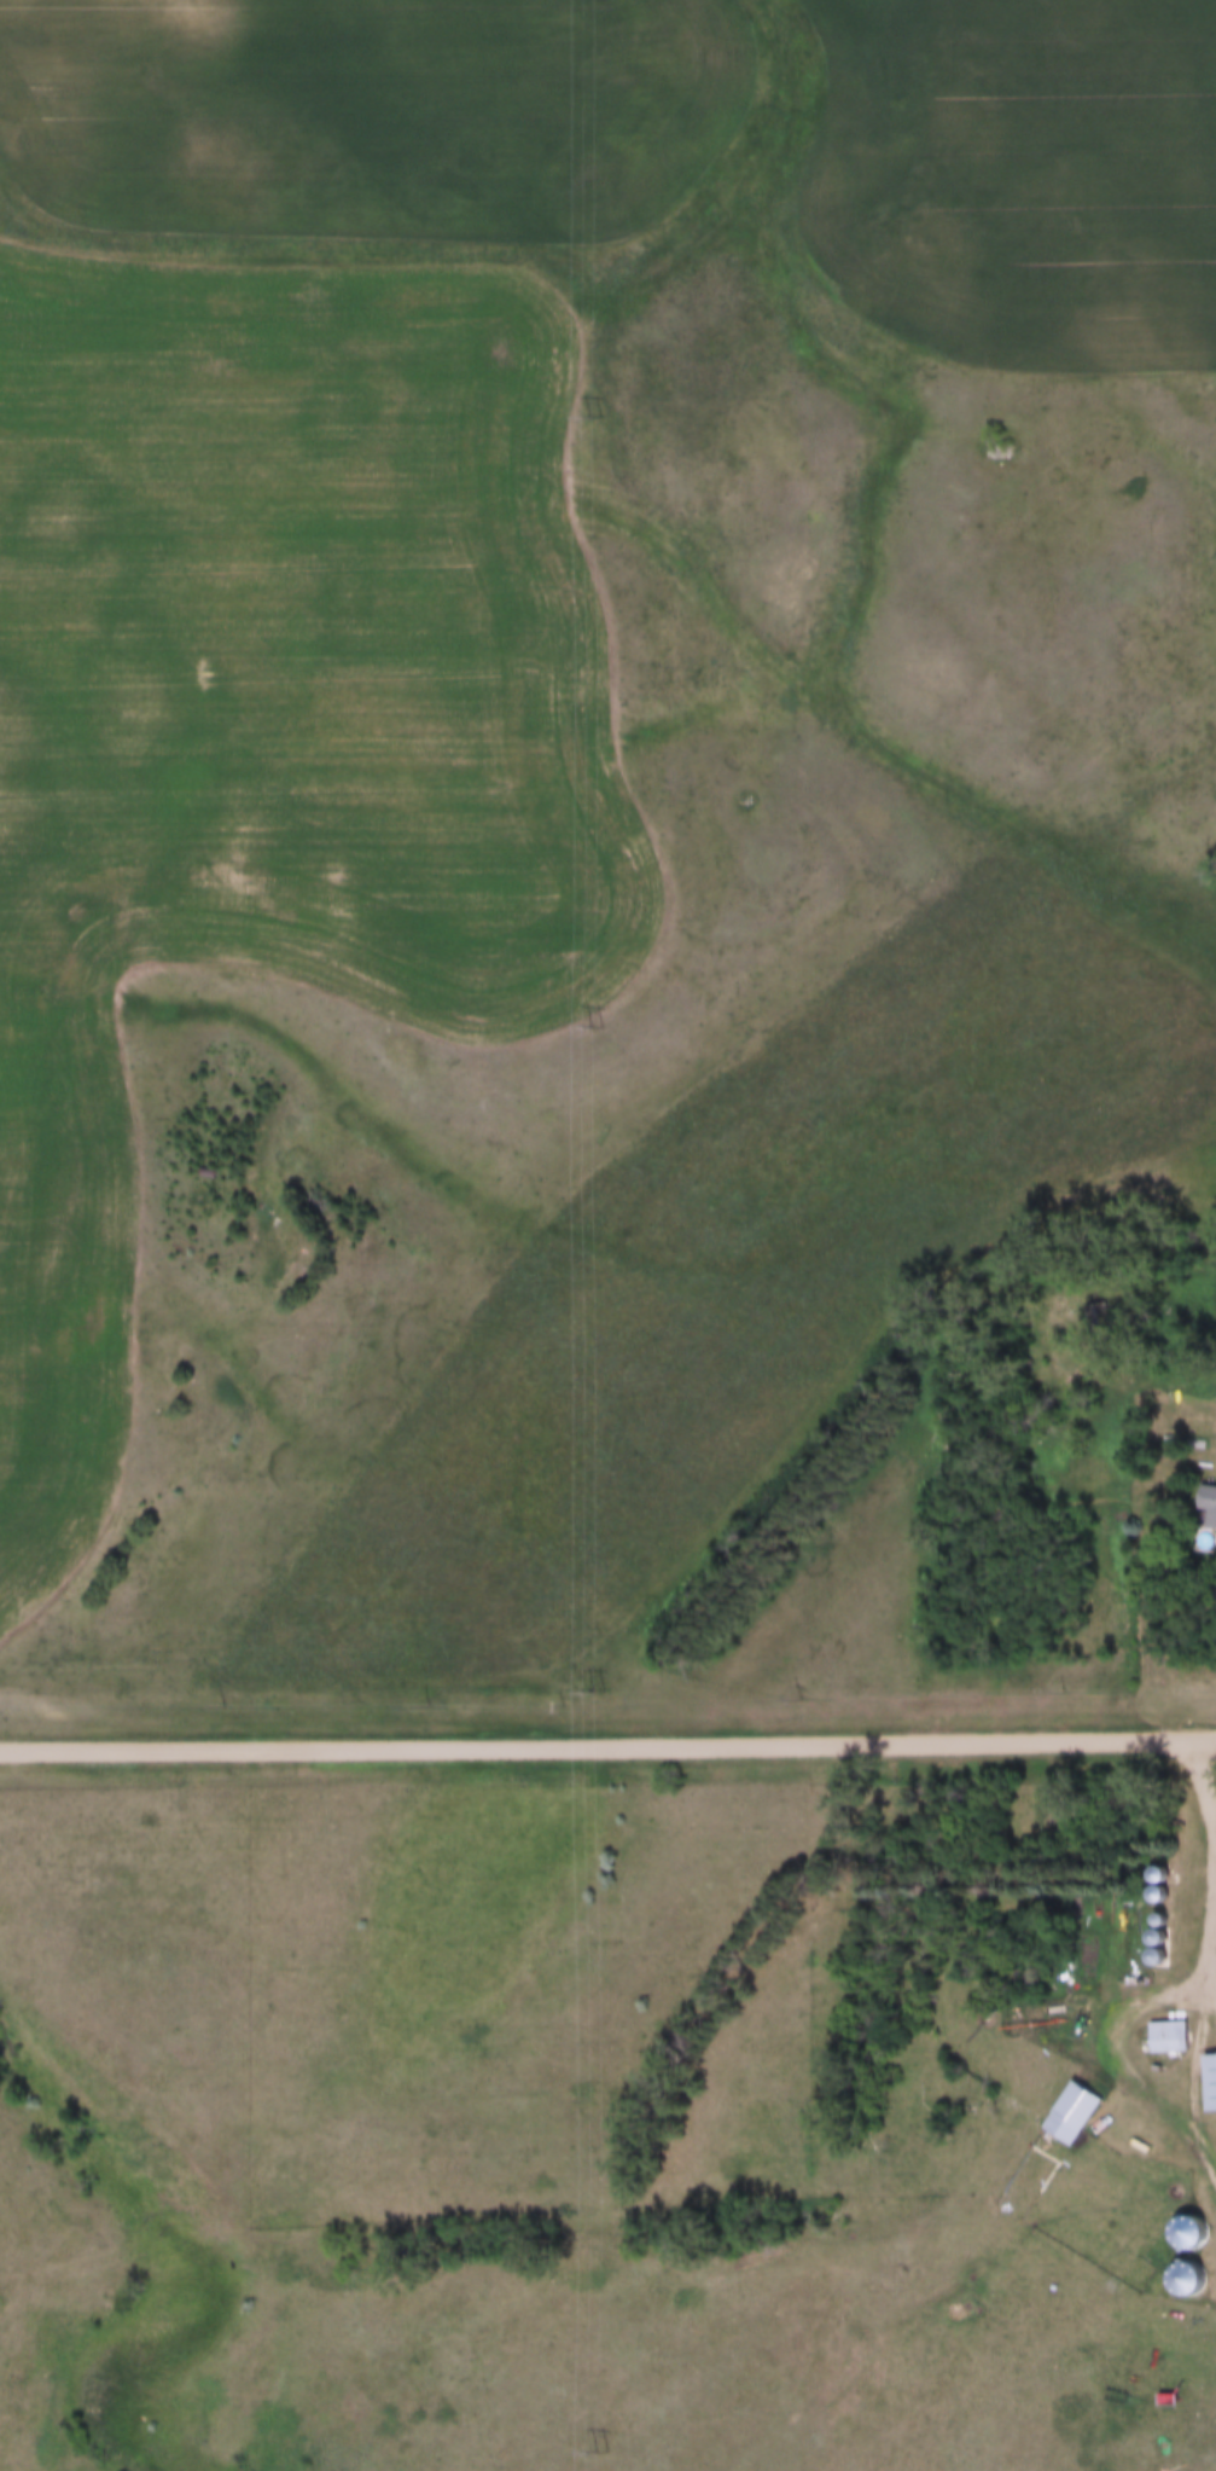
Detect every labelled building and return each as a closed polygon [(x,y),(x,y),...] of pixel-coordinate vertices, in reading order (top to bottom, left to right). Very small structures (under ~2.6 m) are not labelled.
[(1204,1486),(1202,1529),(1215,1530),(1215,1487),(1204,1486)] [(1176,1945),(1176,1914),(1156,1914),(1156,1945),(1176,1945)] [(1154,2051),(1193,2051),(1193,2021),(1154,2021),(1154,2051)] [(1047,2129),(1073,2147),(1107,2101),(1082,2082),(1047,2129)]
